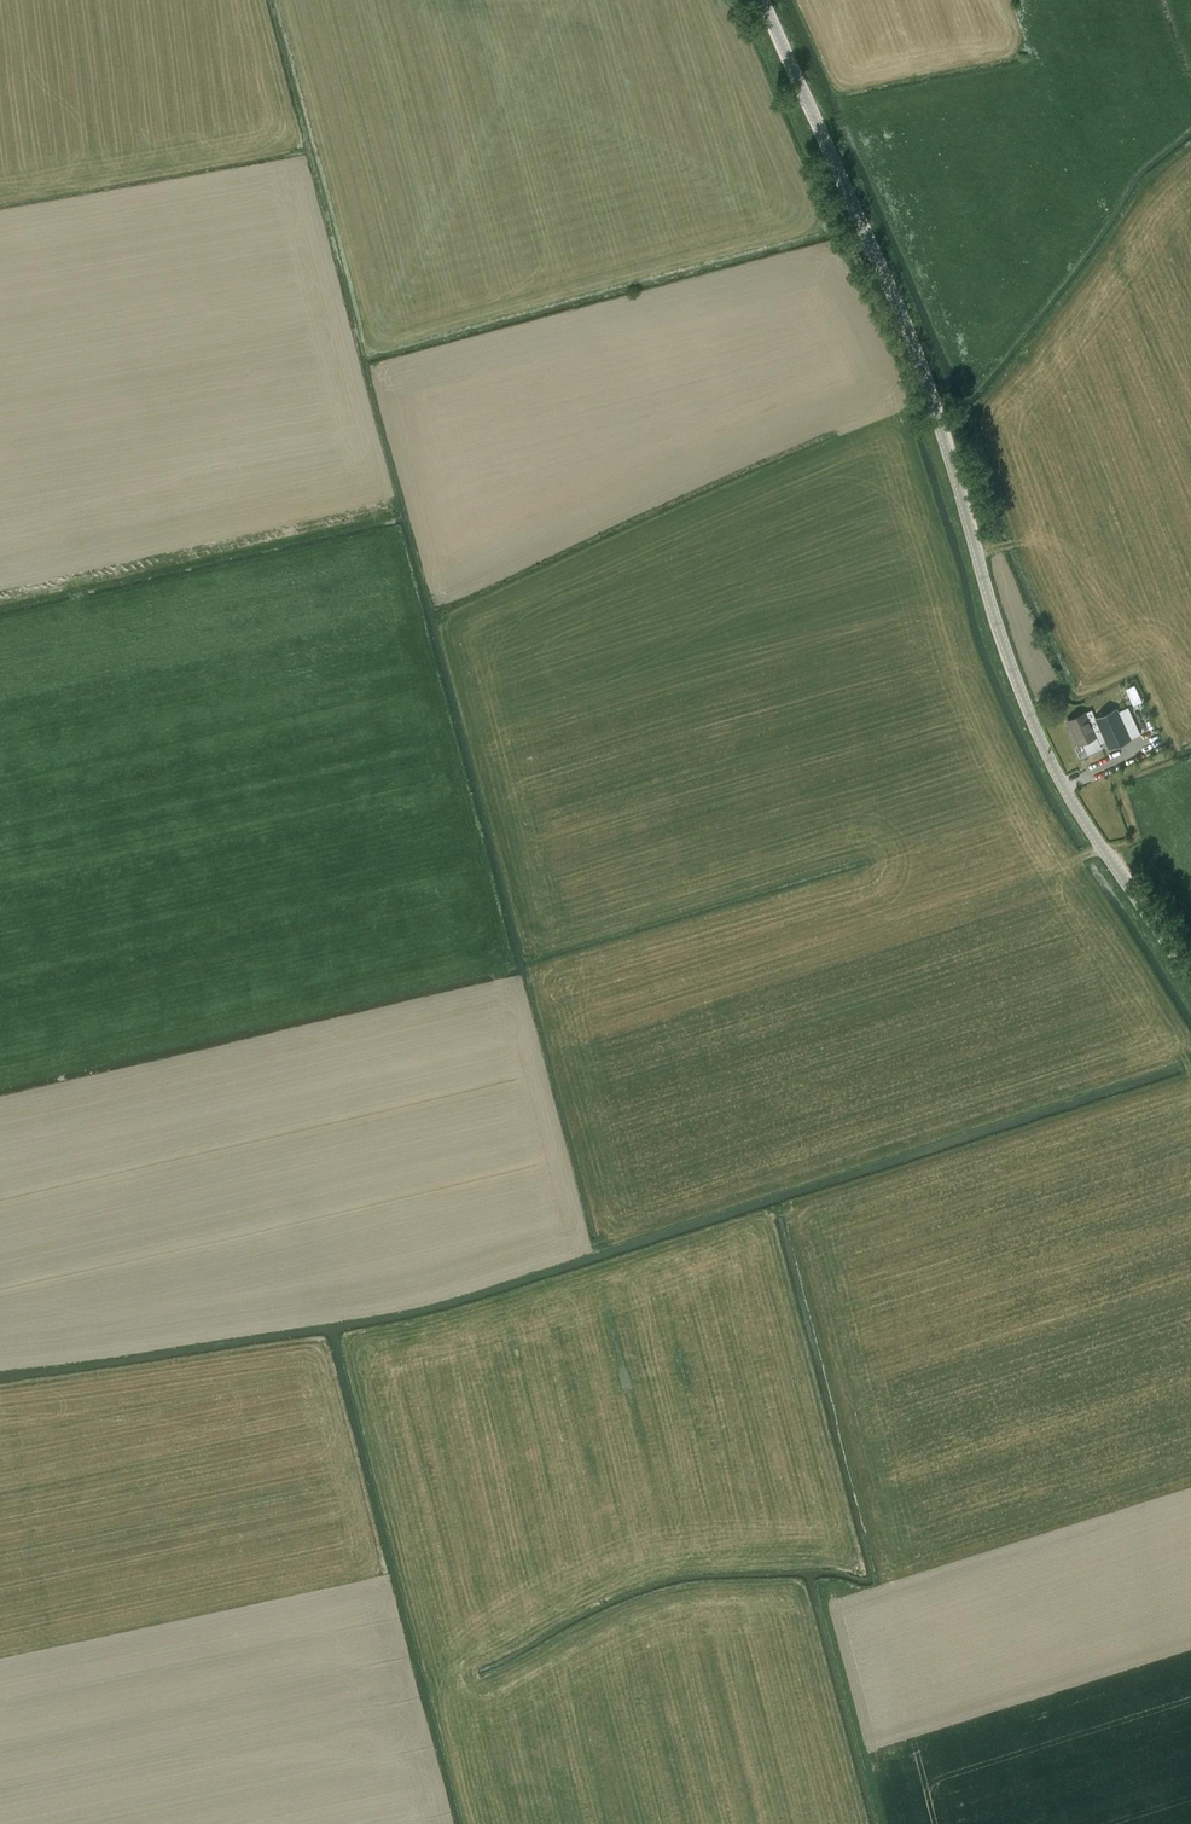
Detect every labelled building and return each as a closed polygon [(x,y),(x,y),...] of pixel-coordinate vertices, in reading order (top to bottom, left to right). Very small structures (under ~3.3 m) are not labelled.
[(1078,745),(1096,737),(1102,734),(1108,750),(1141,735),(1128,707),(1118,711),(1117,708),(1095,718),(1092,709),(1067,720),(1078,745)]
